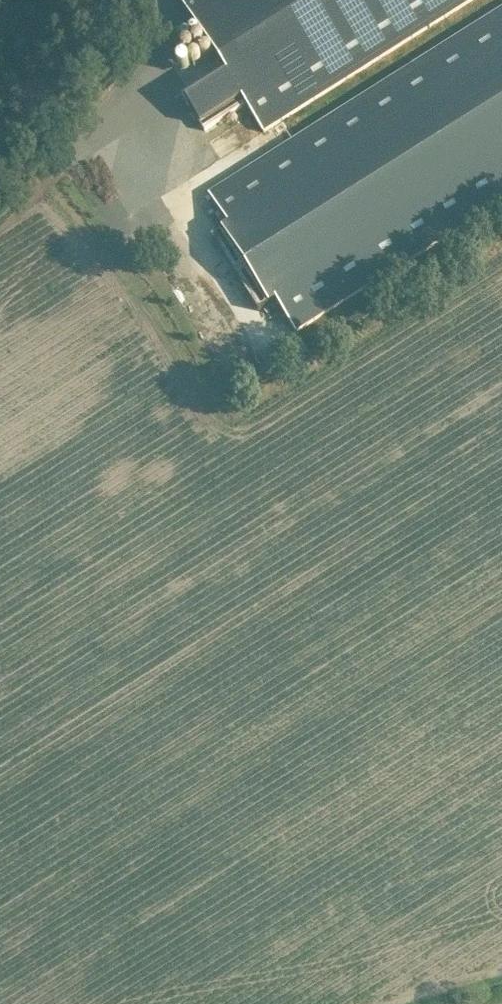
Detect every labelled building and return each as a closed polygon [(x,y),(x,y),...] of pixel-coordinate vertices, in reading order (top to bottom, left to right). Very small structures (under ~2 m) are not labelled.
[(184,2),(226,67),(183,95),(204,130),(248,102),(266,131),(474,0),(183,0),(184,2)] [(208,192),(230,227),(212,238),(259,312),(276,301),(297,333),(501,203),(501,6),(208,192)]
